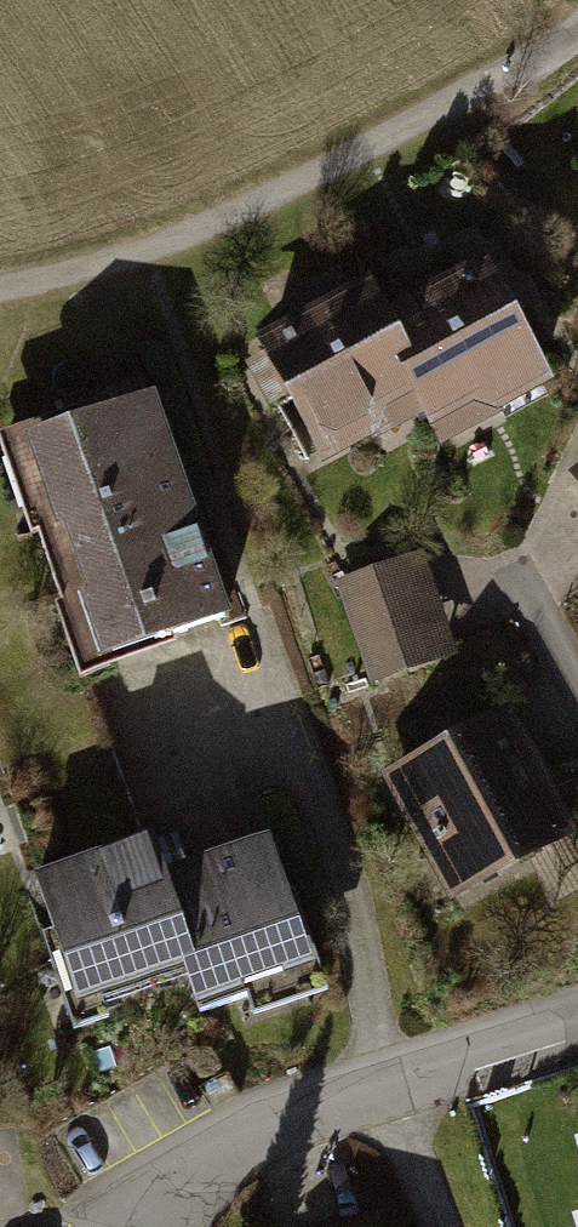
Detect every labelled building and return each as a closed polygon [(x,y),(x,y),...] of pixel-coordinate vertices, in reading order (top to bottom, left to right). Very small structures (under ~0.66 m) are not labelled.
[(433,427),(556,362),(487,233),(400,280),(384,251),(296,298),(307,319),(267,340),(328,455),(421,405),(433,427)] [(159,375),(5,422),(80,665),(234,618),(159,375)] [(426,556),(337,584),(369,682),(457,653),(426,556)] [(386,761),(456,899),(577,838),(577,826),(513,698),(386,761)] [(158,848),(45,886),(89,1015),(197,978),(210,1017),(331,976),(287,848),(171,887),(158,848)]
